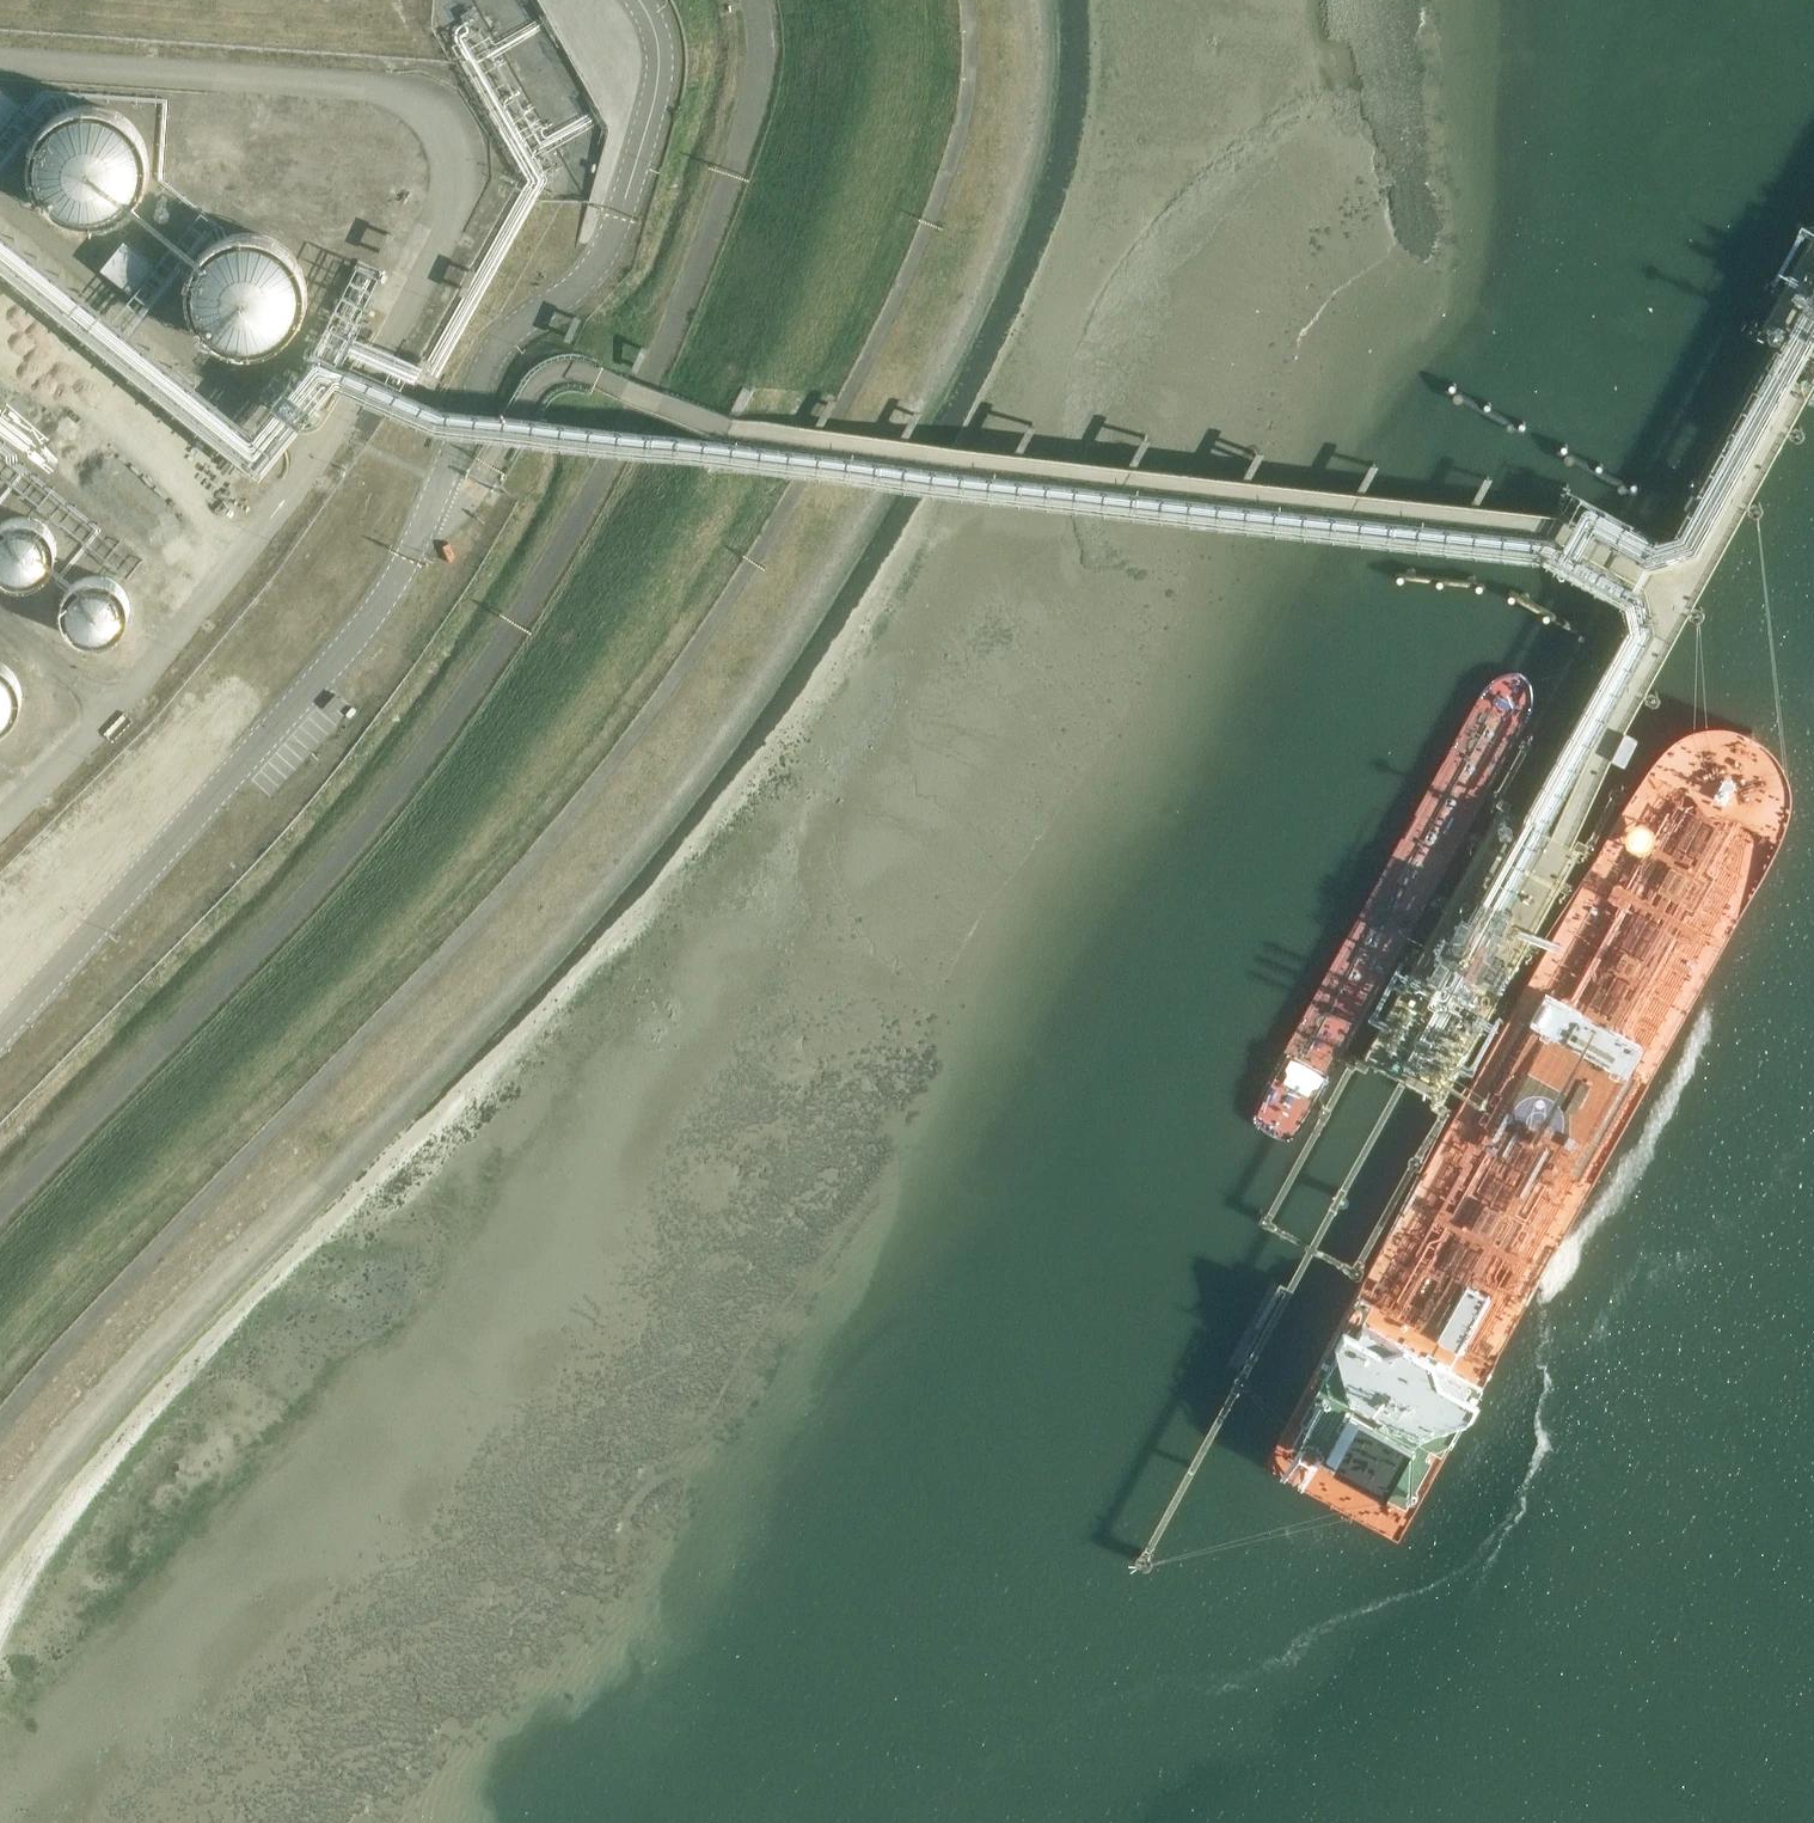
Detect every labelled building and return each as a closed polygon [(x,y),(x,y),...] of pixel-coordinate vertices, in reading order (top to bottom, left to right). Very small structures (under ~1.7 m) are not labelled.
[(0,85),(0,129),(22,103),(0,85)] [(58,207),(68,213),(77,218),(89,220),(101,221),(112,219),(122,216),(132,209),(142,200),(147,192),(152,182),(155,171),(156,158),(154,148),(150,135),(143,125),(134,116),(124,109),(112,104),(98,102),(87,103),(74,107),(63,113),(53,121),(47,129),(42,139),(39,149),(38,160),(38,169),(41,181),(45,190),(51,199),(58,207)] [(214,338),(223,344),(233,349),(245,351),(257,352),(268,350),(278,347),(288,340),(298,331),(303,323),(308,313),(311,302),(312,289),(310,279),(306,266),(299,256),(290,247),(280,240),(268,235),(254,233),(243,234),(230,238),(219,244),(209,253),(203,260),(198,271),(195,281),(194,291),(194,300),(197,312),(201,321),(207,330),(214,338)]
